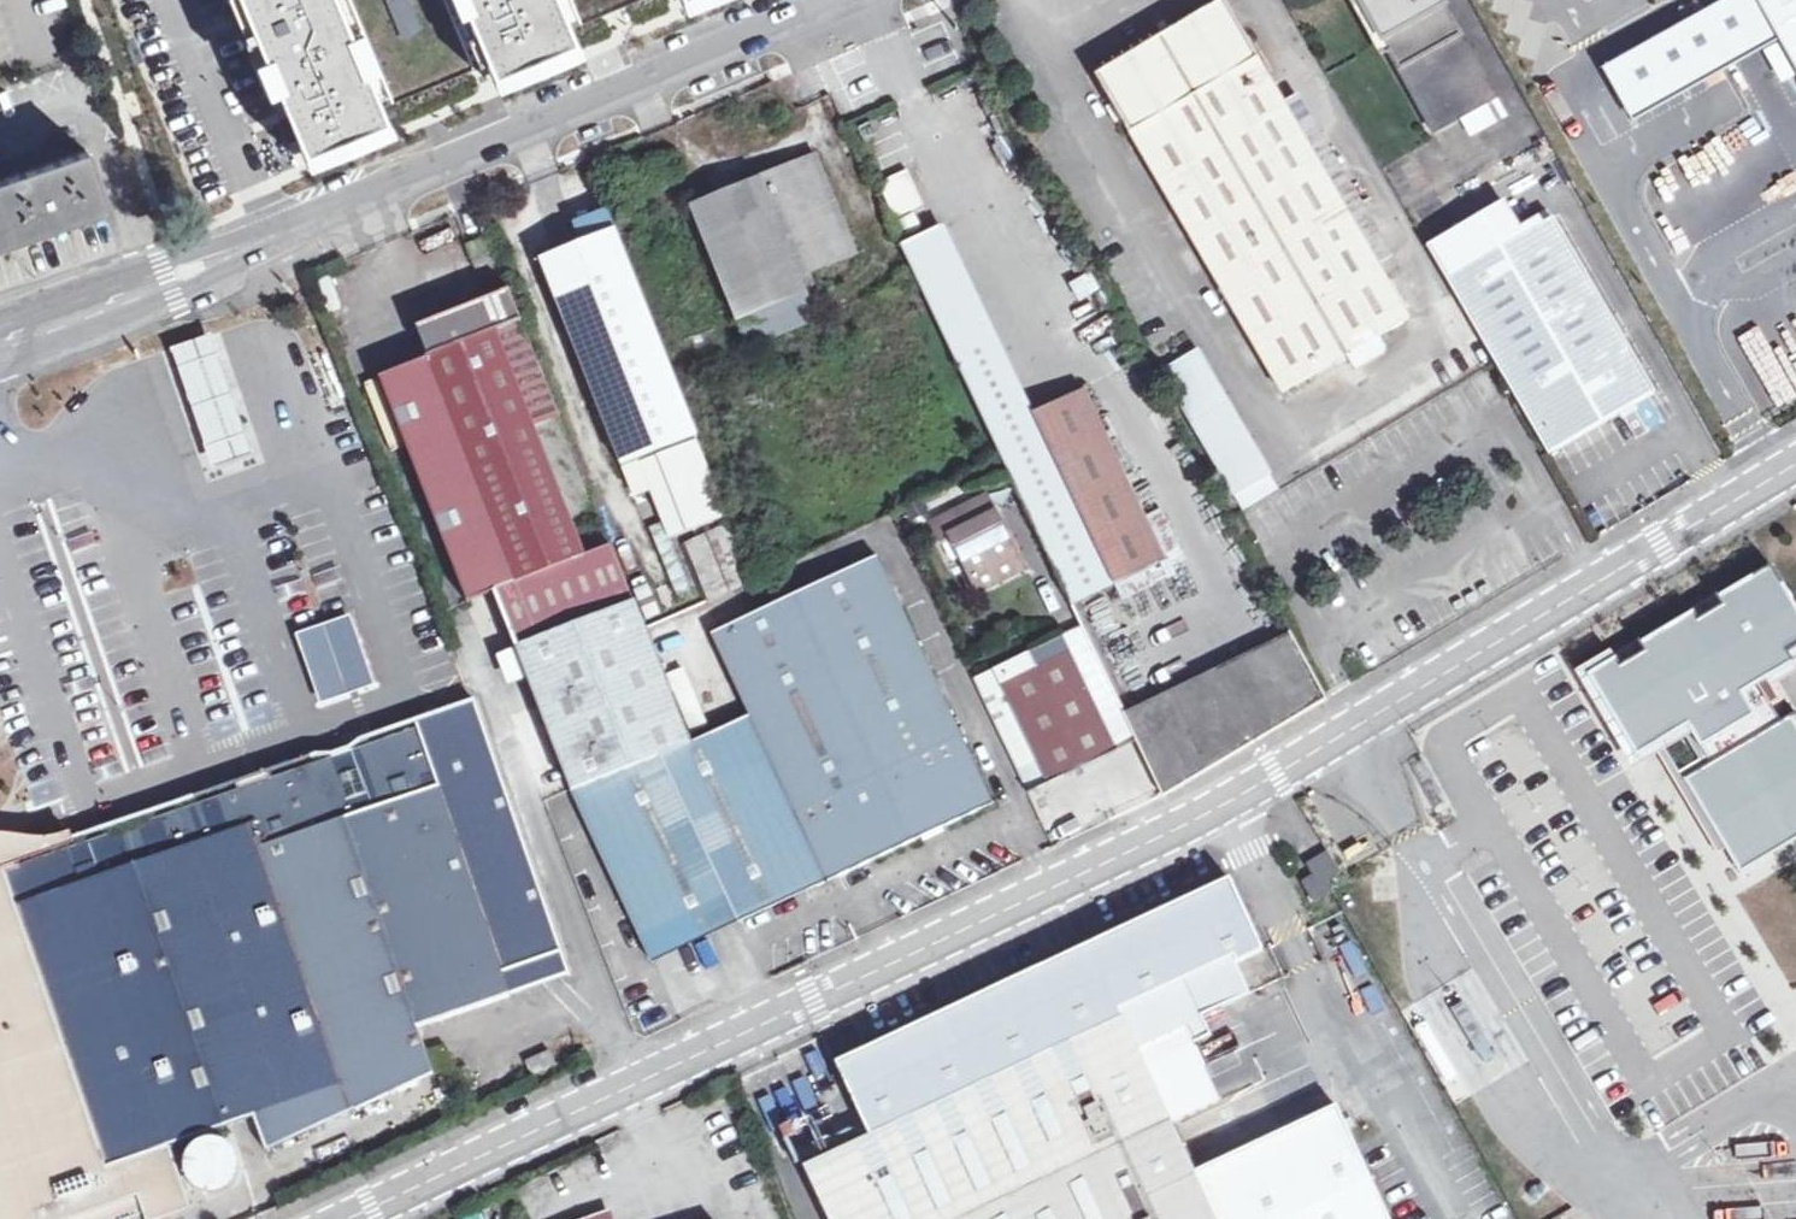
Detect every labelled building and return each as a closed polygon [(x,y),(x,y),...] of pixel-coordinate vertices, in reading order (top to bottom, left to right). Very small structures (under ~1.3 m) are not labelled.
[(305,136),(386,102),(492,57),(575,23),(628,0),(248,0),(305,136)] [(1499,100),(1444,0),(1361,0),(1436,136),(1477,113),(1499,100)] [(1761,0),(1734,0),(1607,70),(1637,125),(1783,41),(1761,0)] [(1783,41),(1795,64),(1795,0),(1761,0),(1783,41)] [(1122,117),(1283,393),(1346,357),(1360,381),(1392,364),(1378,338),(1410,320),(1225,2),(1098,75),(1112,101),(1106,105),(1115,121),(1122,117)] [(1509,118),(1499,100),(1477,113),(1487,130),(1509,118)] [(115,207),(94,147),(0,179),(0,247),(104,210),(115,207)] [(806,293),(800,277),(854,254),(815,161),(693,210),(739,322),(806,293)] [(879,184),(896,221),(926,208),(909,170),(879,184)] [(1448,280),(1526,235),(1507,201),(1429,246),(1448,280)] [(696,438),(700,437),(678,383),(613,218),(610,212),(577,225),(585,245),(541,263),(624,468),(637,499),(653,492),(673,542),(696,533),(715,526),(729,520),(696,438)] [(1526,235),(1448,280),(1550,455),(1654,394),(1552,220),(1526,235)] [(902,246),(916,275),(1005,462),(1073,605),(1168,559),(1088,391),(1031,418),(941,229),(902,246)] [(531,682),(646,630),(613,547),(586,558),(574,527),(586,522),(545,419),(533,424),(497,333),(523,322),(511,292),(417,329),(429,359),(408,368),(381,379),(469,603),(496,593),(531,682)] [(806,293),(739,322),(750,350),(818,321),(806,293)] [(1200,350),(1166,369),(1238,495),(1272,475),(1200,350)] [(290,357),(278,361),(281,369),(293,365),(290,357)] [(249,452),(217,361),(183,373),(215,464),(249,452)] [(978,589),(1021,567),(987,496),(933,523),(944,543),(945,542),(953,538),(960,552),(978,589)] [(698,540),(683,546),(706,604),(757,581),(735,524),(718,532),(698,540)] [(715,526),(696,533),(698,540),(718,532),(715,526)] [(953,538),(945,542),(952,556),(960,552),(953,538)] [(690,744),(646,630),(531,682),(586,825),(640,940),(723,901),(736,926),(829,881),(993,803),(877,557),(712,635),(751,716),(690,744)] [(1795,842),(1795,724),(1791,716),(1781,722),(1766,731),(1744,694),(1760,685),(1794,665),(1788,654),(1795,650),(1795,608),(1771,566),(1588,676),(1637,758),(1655,747),(1689,727),(1711,764),(1685,779),(1725,846),(1741,874),(1795,842)] [(350,617),(296,639),(323,707),(378,686),(350,617)] [(1292,636),(1126,715),(1165,796),(1205,772),(1327,700),(1292,636)] [(977,684),(1031,794),(1051,784),(1117,750),(1071,651),(1037,668),(1032,657),(997,674),(977,684)] [(1760,685),(1744,694),(1766,731),(1781,722),(1760,685)] [(138,1202),(144,1218),(180,1218),(192,1215),(168,1147),(254,1116),(267,1153),(454,1071),(447,1051),(427,1058),(420,1037),(517,1004),(509,981),(567,961),(502,779),(495,759),(477,706),(354,751),(343,755),(332,759),(271,781),(170,816),(57,856),(10,867),(0,865),(0,1218),(90,1218),(138,1202)] [(1711,764),(1689,727),(1655,747),(1716,851),(1725,846),(1685,779),(1711,764)] [(10,867),(57,856),(51,846),(35,844),(18,842),(0,841),(0,865),(10,867)] [(1329,853),(1319,859),(1330,879),(1341,873),(1329,853)] [(1330,879),(1319,859),(1310,863),(1316,876),(1305,882),(1317,902),(1333,892),(1328,881),(1330,879)] [(1335,1107),(1195,1174),(1171,1123),(1219,1101),(1203,1066),(1192,1044),(1210,1035),(1201,1015),(1248,994),(1280,981),(1262,950),(1229,878),(835,1061),(869,1135),(805,1165),(830,1218),(1389,1218),(1335,1107)] [(653,964),(736,926),(723,901),(640,940),(653,964)] [(567,961),(509,981),(517,1004),(574,983),(567,961)] [(1222,1098),(1265,1080),(1252,1049),(1209,1067),(1222,1098)] [(184,1178),(190,1189),(201,1196),(213,1198),(225,1195),(234,1186),(239,1175),(238,1163),(232,1152),(222,1144),(210,1142),(198,1146),(189,1154),(184,1165),(184,1178)] [(144,1218),(138,1202),(90,1218),(143,1218),(144,1218)]
